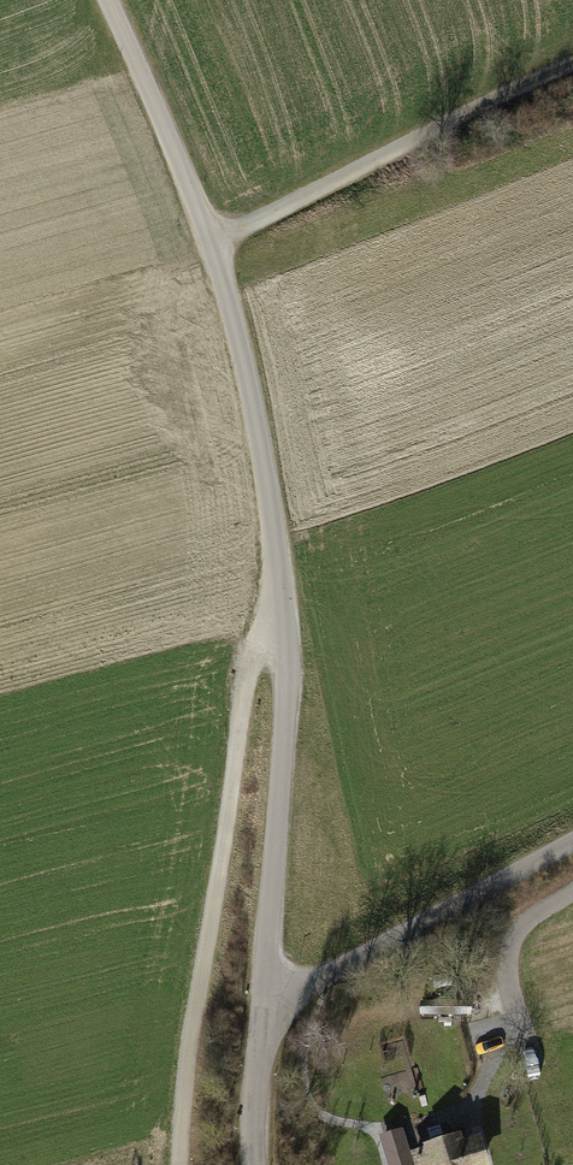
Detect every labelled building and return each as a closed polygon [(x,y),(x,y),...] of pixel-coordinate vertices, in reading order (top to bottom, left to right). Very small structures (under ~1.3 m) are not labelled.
[(400,1135),(385,1139),(393,1164),(410,1164),(400,1135)] [(476,1144),(459,1149),(456,1140),(423,1150),(424,1153),(417,1155),(420,1164),(482,1164),(476,1144)]
